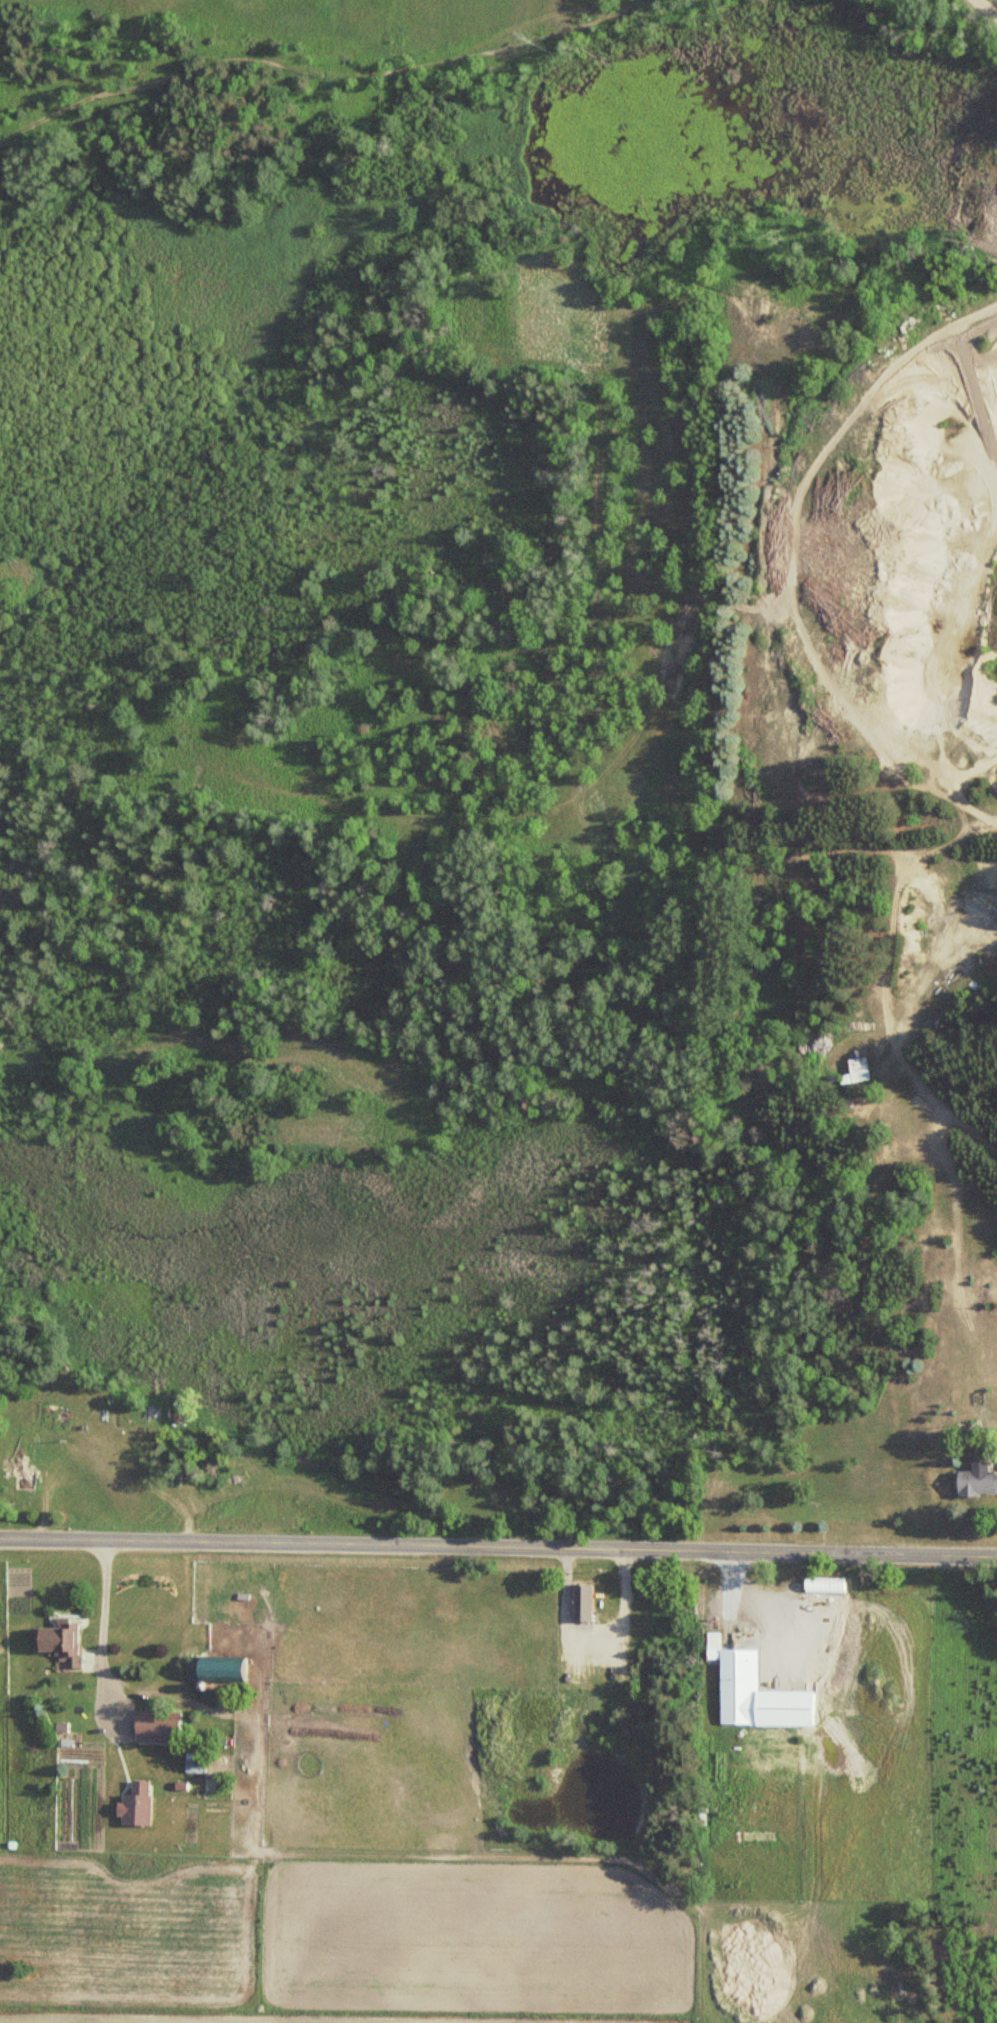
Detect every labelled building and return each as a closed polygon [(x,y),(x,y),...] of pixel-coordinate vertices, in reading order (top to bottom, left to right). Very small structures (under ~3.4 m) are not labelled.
[(850,1073),(840,1075),(841,1084),(870,1080),(866,1056),(848,1059),(850,1073)] [(11,1491),(35,1491),(35,1468),(11,1468),(11,1491)] [(958,1471),(958,1494),(996,1494),(996,1471),(958,1471)] [(846,1594),(846,1577),(806,1576),(806,1593),(846,1594)] [(576,1582),(575,1618),(593,1618),(594,1582),(576,1582)] [(79,1665),(79,1618),(54,1618),(54,1665),(79,1665)] [(760,1648),(708,1648),(708,1661),(722,1661),(722,1724),(760,1724),(760,1648)] [(245,1656),(192,1656),(192,1681),(245,1681),(245,1656)] [(178,1711),(133,1710),(132,1740),(178,1741),(178,1711)]
